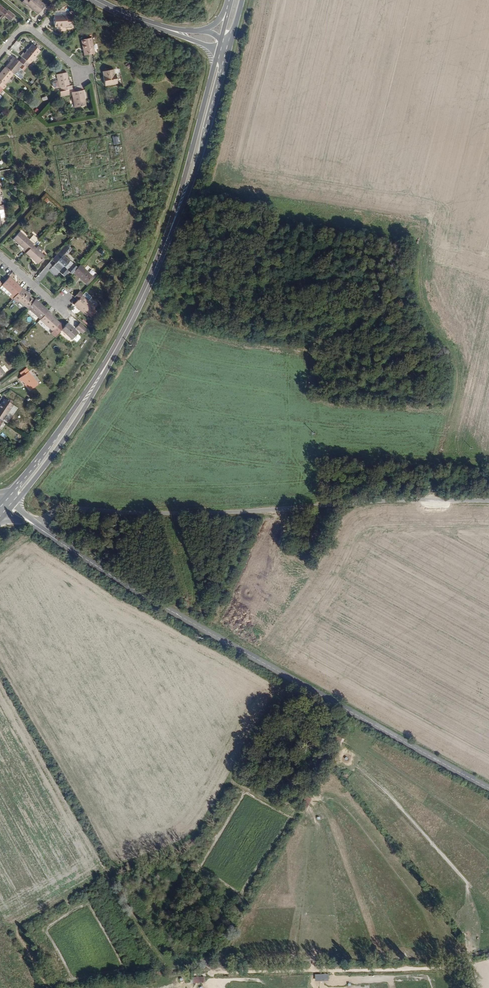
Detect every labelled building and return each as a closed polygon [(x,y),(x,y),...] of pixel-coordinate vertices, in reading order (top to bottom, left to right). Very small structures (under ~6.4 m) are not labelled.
[(26,4),(32,9),(31,10),(37,14),(44,5),(38,0),(29,0),(26,4)] [(0,19),(3,16),(9,21),(13,15),(8,10),(7,11),(0,6),(0,19)] [(65,16),(52,16),(53,26),(66,26),(70,26),(69,17),(65,17),(65,16)] [(92,38),(82,40),(84,55),(95,54),(92,38)] [(22,53),(19,57),(22,59),(28,64),(39,52),(31,45),(23,54),(22,53)] [(24,71),(29,65),(28,64),(22,59),(17,65),(13,61),(6,69),(13,75),(20,67),(24,71)] [(1,87),(3,85),(4,86),(13,75),(6,69),(5,68),(0,74),(0,87),(1,87)] [(112,70),(102,73),(104,81),(103,81),(104,86),(116,83),(114,75),(113,75),(112,70)] [(66,91),(71,90),(70,86),(68,86),(66,73),(55,75),(56,81),(51,82),(50,84),(51,88),(53,89),(57,88),(57,89),(60,88),(60,92),(66,91)] [(81,99),(83,99),(82,91),(70,94),(73,108),(82,106),(81,99)] [(22,251),(25,254),(33,245),(37,240),(32,235),(28,240),(20,232),(13,240),(23,250),(22,251)] [(33,245),(25,254),(31,259),(32,257),(38,263),(44,256),(33,245)] [(67,270),(72,274),(73,273),(77,268),(63,255),(67,251),(63,247),(51,261),(55,264),(57,262),(64,268),(63,269),(66,271),(67,270)] [(77,268),(73,273),(79,279),(80,278),(86,284),(92,277),(79,266),(77,268)] [(7,277),(5,280),(6,281),(2,285),(0,288),(0,290),(9,298),(10,297),(13,299),(21,290),(7,277)] [(27,308),(34,301),(25,292),(22,289),(21,290),(13,299),(12,299),(16,303),(18,301),(27,308)] [(79,291),(74,297),(77,300),(78,301),(83,294),(79,291)] [(78,301),(77,300),(73,304),(80,310),(81,309),(88,315),(95,307),(88,302),(91,298),(85,292),(83,294),(78,301)] [(40,304),(35,299),(34,301),(27,308),(40,320),(47,312),(40,306),(40,304)] [(61,330),(64,326),(60,322),(59,323),(50,315),(51,314),(48,311),(47,311),(47,312),(40,320),(52,332),(53,331),(57,335),(61,330)] [(78,333),(67,323),(64,326),(61,330),(72,340),(73,339),(77,342),(80,339),(80,337),(77,334),(78,333)] [(86,329),(79,323),(75,327),(82,333),(86,329)] [(27,371),(22,375),(17,378),(20,382),(21,381),(28,390),(37,384),(27,371)] [(1,421),(10,406),(2,400),(0,402),(0,420),(1,421)]
